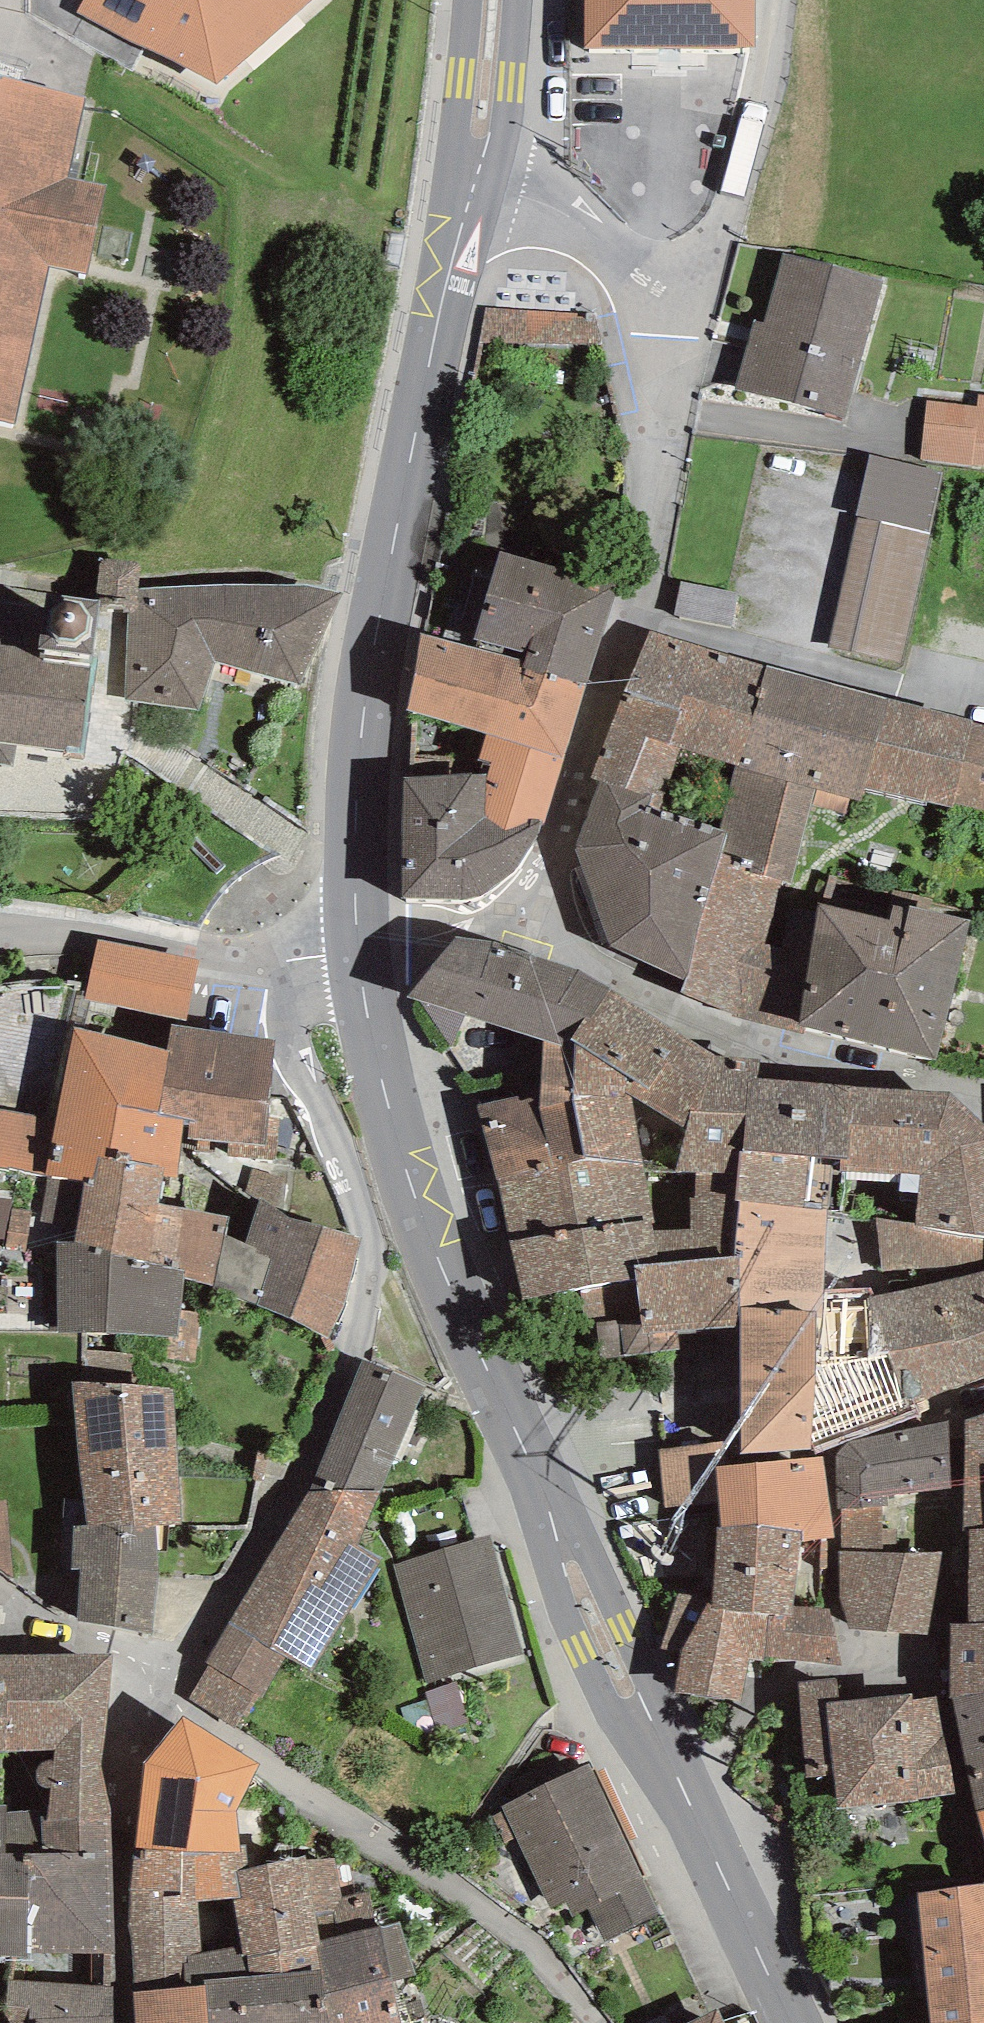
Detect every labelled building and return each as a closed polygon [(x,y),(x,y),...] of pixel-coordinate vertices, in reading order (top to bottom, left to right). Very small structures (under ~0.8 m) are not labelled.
[(77,13),(217,85),(312,0),(84,0),(77,13)] [(586,49),(755,47),(755,0),(586,0),(586,49)] [(106,186),(68,178),(86,99),(0,78),(0,421),(15,425),(50,268),(87,275),(106,186)] [(754,321),(735,389),(845,418),(882,282),(783,255),(763,322),(754,321)] [(921,460),(983,466),(983,394),(977,394),(976,405),(927,400),(921,460)] [(942,472),(869,455),(829,653),(900,668),(942,472)] [(616,584),(501,551),(475,640),(527,653),(525,661),(522,667),(587,687),(616,584)] [(140,590),(140,563),(102,561),(96,596),(127,599),(139,600),(140,590)] [(216,662),(301,686),(339,595),(302,584),(225,585),(216,662)] [(197,710),(216,662),(225,585),(140,590),(139,600),(127,599),(126,700),(197,710)] [(14,766),(16,744),(85,754),(102,601),(47,595),(47,608),(0,602),(0,764),(14,766)] [(624,691),(592,778),(599,781),(652,799),(650,808),(662,812),(680,749),(735,766),(739,768),(769,668),(650,632),(624,691)] [(422,635),(408,709),(488,734),(507,656),(422,635)] [(563,757),(587,687),(522,667),(525,661),(507,656),(488,734),(563,757)] [(866,788),(888,698),(769,668),(739,768),(735,766),(718,830),(729,833),(723,854),(753,862),(751,873),(793,886),(814,790),(863,802),(866,788)] [(954,801),(973,721),(888,698),(866,788),(952,807),(954,801)] [(973,721),(954,801),(983,808),(983,724),(973,721)] [(539,820),(544,825),(563,757),(488,734),(479,760),(492,764),(486,775),(485,817),(507,831),(527,824),(528,819),(539,820)] [(486,775),(404,777),(404,897),(460,901),(473,900),(486,894),(519,867),(540,827),(544,825),(539,820),(528,819),(527,824),(507,831),(485,817),(486,775)] [(576,852),(613,945),(686,980),(723,854),(729,833),(718,830),(662,812),(650,808),(652,799),(599,781),(576,852)] [(225,824),(136,917),(200,928),(212,916),(266,858),(225,824)] [(753,862),(723,854),(686,980),(681,995),(803,1035),(807,1028),(799,1026),(819,903),(820,895),(793,886),(751,873),(753,862)] [(929,912),(932,900),(894,890),(889,905),(892,906),(910,911),(911,907),(929,912)] [(889,920),(819,903),(799,1026),(807,1028),(936,1060),(970,921),(929,912),(911,907),(910,911),(892,906),(889,920)] [(495,941),(456,937),(406,997),(424,1003),(466,1016),(545,1041),(566,1047),(571,1041),(609,990),(579,972),(495,941)] [(198,960),(98,940),(85,999),(186,1021),(198,960)] [(758,1080),(760,1060),(716,1056),(609,990),(571,1041),(577,1044),(574,1102),(579,1131),(585,1158),(643,1165),(644,1172),(678,1171),(697,1171),(739,1172),(748,1079),(758,1080)] [(452,1048),(466,1016),(424,1003),(452,1048)] [(267,1118),(275,1041),(172,1024),(166,1051),(169,1051),(159,1114),(183,1120),(190,1121),(187,1140),(228,1143),(227,1157),(275,1159),(280,1119),(267,1118)] [(166,1051),(75,1028),(56,1120),(44,1175),(50,1176),(92,1182),(98,1158),(163,1168),(163,1177),(178,1178),(183,1120),(159,1114),(169,1051),(166,1051)] [(541,1091),(478,1105),(488,1143),(579,1131),(574,1102),(577,1044),(571,1041),(566,1047),(545,1041),(541,1091)] [(850,1159),(853,1087),(758,1080),(748,1079),(739,1172),(735,1201),(740,1202),(827,1210),(841,1212),(840,1159),(850,1159)] [(983,1233),(983,1124),(953,1097),(881,1089),(854,1089),(851,1161),(841,1161),(840,1175),(920,1176),(915,1224),(983,1233)] [(44,1175),(56,1120),(0,1111),(0,1168),(44,1175)] [(498,1182),(510,1240),(577,1230),(651,1223),(656,1223),(644,1172),(643,1165),(585,1158),(579,1131),(488,1143),(498,1182)] [(225,1235),(229,1217),(158,1204),(163,1177),(163,1168),(98,1158),(92,1182),(50,1176),(40,1220),(77,1229),(74,1242),(185,1272),(183,1280),(214,1286),(225,1235)] [(276,1209),(283,1179),(254,1170),(245,1191),(260,1199),(276,1209)] [(739,1172),(697,1171),(697,1198),(689,1198),(690,1231),(652,1230),(659,1266),(738,1257),(737,1240),(740,1202),(735,1201),(739,1172)] [(0,1199),(0,1239),(5,1239),(12,1200),(0,1199)] [(346,1301),(362,1238),(289,1217),(276,1209),(260,1199),(245,1243),(225,1235),(214,1286),(330,1339),(346,1301)] [(740,1202),(737,1240),(738,1257),(740,1309),(816,1313),(824,1313),(824,1291),(827,1210),(740,1202)] [(27,1251),(32,1211),(14,1209),(6,1246),(27,1251)] [(915,1224),(878,1220),(884,1298),(871,1300),(865,1301),(870,1359),(891,1355),(910,1403),(916,1401),(983,1375),(983,1233),(915,1224)] [(652,1230),(651,1223),(603,1226),(577,1230),(510,1240),(525,1299),(580,1290),(636,1280),(635,1266),(659,1266),(652,1230)] [(56,1243),(59,1334),(179,1337),(183,1280),(185,1272),(74,1242),(56,1243)] [(740,1309),(738,1257),(659,1266),(635,1266),(636,1280),(580,1290),(586,1323),(600,1321),(605,1359),(681,1352),(678,1333),(740,1328),(740,1309)] [(812,1449),(921,1416),(916,1401),(910,1403),(891,1355),(870,1359),(865,1301),(871,1300),(870,1290),(824,1291),(824,1313),(816,1313),(812,1449)] [(740,1328),(743,1454),(812,1449),(816,1313),(740,1309),(740,1328)] [(363,1359),(311,1490),(381,1492),(425,1387),(363,1359)] [(182,1526),(176,1447),(172,1389),(72,1382),(80,1455),(88,1526),(121,1521),(121,1530),(157,1527),(182,1526)] [(970,1529),(983,1530),(983,1414),(967,1419),(964,1487),(963,1530),(970,1529)] [(964,1487),(967,1419),(963,1418),(854,1442),(847,1445),(837,1456),(838,1509),(842,1509),(882,1507),(889,1508),(889,1496),(964,1487)] [(726,1466),(723,1442),(660,1449),(666,1509),(720,1503),(717,1467),(726,1466)] [(802,1532),(801,1542),(821,1540),(835,1538),(823,1457),(726,1466),(717,1467),(720,1503),(721,1529),(758,1525),(802,1532)] [(208,1665),(189,1699),(235,1728),(243,1715),(246,1717),(258,1696),(262,1698),(285,1658),(311,1671),(381,1559),(359,1546),(381,1492),(311,1490),(205,1663),(208,1665)] [(7,1501),(0,1501),(0,1569),(14,1579),(7,1501)] [(928,1635),(943,1551),(898,1551),(883,1551),(883,1531),(882,1507),(842,1509),(840,1550),(839,1598),(849,1630),(928,1635)] [(80,1568),(78,1621),(153,1635),(159,1576),(157,1527),(121,1530),(121,1521),(88,1526),(73,1528),(71,1568),(80,1568)] [(817,1608),(794,1606),(801,1542),(802,1532),(758,1525),(721,1529),(717,1529),(713,1605),(768,1613),(766,1657),(842,1666),(830,1610),(817,1608)] [(713,1605),(717,1529),(703,1530),(679,1595),(661,1650),(682,1652),(707,1604),(713,1605)] [(970,1529),(969,1624),(983,1624),(983,1530),(970,1529)] [(898,1551),(897,1530),(883,1531),(883,1551),(898,1551)] [(394,1564),(427,1683),(524,1654),(489,1536),(394,1564)] [(835,1538),(821,1540),(817,1608),(830,1610),(835,1538)] [(713,1605),(707,1604),(682,1652),(678,1692),(743,1699),(749,1660),(766,1660),(766,1657),(768,1613),(713,1605)] [(951,1697),(983,1694),(983,1624),(969,1624),(950,1624),(951,1697)] [(54,1752),(109,1750),(111,1654),(0,1658),(0,1750),(54,1752)] [(917,1799),(956,1794),(936,1697),(913,1701),(912,1694),(839,1701),(837,1680),(799,1682),(806,1779),(833,1776),(837,1810),(918,1802),(917,1799)] [(471,1725),(456,1681),(425,1692),(439,1735),(471,1725)] [(977,1812),(983,1811),(983,1694),(951,1697),(977,1812)] [(240,1850),(237,1811),(260,1765),(183,1716),(144,1763),(136,1849),(144,1849),(240,1850)] [(8,1806),(7,1811),(43,1810),(43,1820),(110,1819),(109,1750),(54,1752),(0,1750),(0,1805),(8,1806)] [(502,1807),(530,1864),(615,1824),(588,1767),(502,1807)] [(26,1899),(26,1853),(41,1852),(43,1820),(43,1810),(7,1811),(8,1806),(0,1805),(0,1899),(26,1899)] [(26,1899),(28,1953),(115,1954),(110,1819),(43,1820),(41,1852),(26,1853),(26,1899)] [(645,1884),(615,1824),(530,1864),(550,1909),(566,1901),(573,1917),(590,1910),(645,1884)] [(240,1850),(144,1849),(144,1859),(134,1859),(135,1992),(206,1986),(206,1981),(250,1977),(244,1946),(202,1952),(198,1902),(233,1898),(242,1897),(237,1871),(251,1869),(247,1850),(240,1850)] [(343,1897),(334,1859),(307,1859),(305,1856),(251,1869),(237,1871),(242,1897),(233,1898),(244,1946),(250,1977),(319,1971),(316,1943),(379,1927),(369,1893),(343,1897)] [(605,1942),(658,1914),(645,1884),(590,1910),(605,1942)] [(919,1893),(933,2022),(983,2022),(983,1885),(919,1893)] [(28,1957),(28,1953),(26,1899),(0,1899),(0,1955),(28,1957)] [(400,1922),(379,1927),(316,1943),(319,1971),(328,2022),(401,2022),(393,1981),(415,1975),(400,1922)] [(319,1971),(250,1977),(206,1981),(206,1986),(209,2022),(328,2022),(319,1971)] [(115,1987),(9,1981),(6,2013),(11,2022),(116,2022),(115,1987)] [(135,1992),(136,2022),(209,2022),(206,1986),(135,1992)] [(686,2022),(723,2022),(717,2009),(686,2022)]
